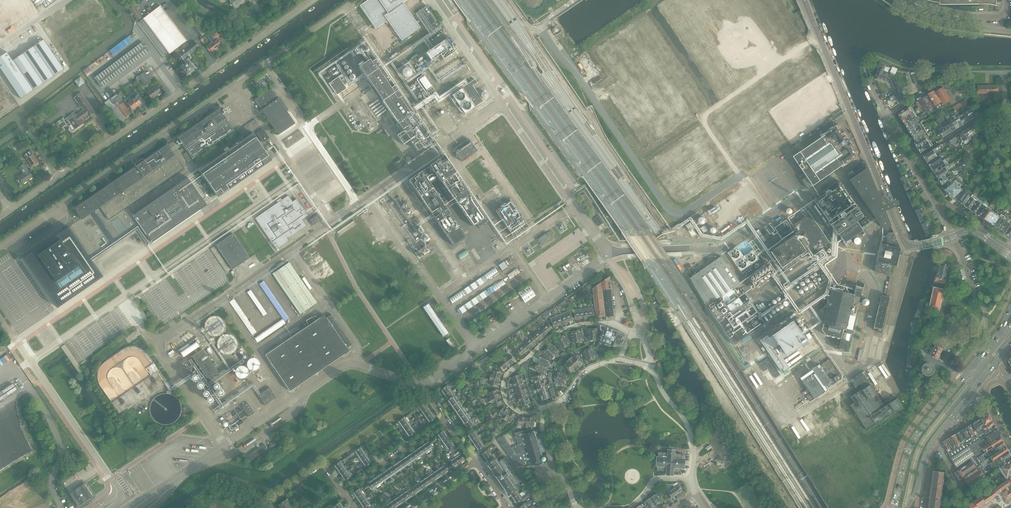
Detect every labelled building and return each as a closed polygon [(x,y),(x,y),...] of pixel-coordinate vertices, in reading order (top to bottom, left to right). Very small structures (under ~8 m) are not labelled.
[(4,29),(22,17),(11,0),(0,0),(0,23),(4,29)] [(360,5),(376,29),(387,21),(401,41),(420,28),(403,3),(408,0),(368,0),(360,5)] [(143,19),(164,47),(170,54),(187,41),(160,6),(153,11),(151,9),(148,11),(150,13),(143,19)] [(431,27),(432,28),(431,28),(433,30),(441,25),(428,7),(421,12),(431,27)] [(168,53),(142,20),(138,23),(163,57),(168,53)] [(201,21),(195,26),(202,36),(208,31),(201,21)] [(220,25),(207,35),(212,42),(208,46),(209,47),(211,50),(212,52),(222,45),(217,39),(218,39),(216,37),(225,31),(220,25)] [(453,43),(453,44),(451,45),(447,39),(428,52),(425,54),(432,65),(435,62),(433,59),(434,59),(440,55),(444,60),(455,52),(453,48),(454,50),(457,48),(453,43)] [(34,47),(23,54),(43,83),(62,70),(43,41),(44,40),(34,47)] [(179,53),(184,60),(185,61),(185,62),(187,64),(182,67),(187,74),(188,73),(188,74),(189,74),(190,73),(191,72),(190,71),(194,68),(191,65),(192,64),(188,59),(187,57),(191,55),(199,48),(195,41),(179,53)] [(102,87),(150,51),(143,42),(94,78),(102,87)] [(375,58),(375,57),(371,51),(367,54),(372,61),(375,58)] [(0,57),(0,68),(21,99),(43,83),(23,54),(13,61),(7,52),(0,57)] [(369,59),(359,66),(397,122),(398,123),(396,124),(401,132),(396,135),(403,145),(410,140),(417,151),(432,140),(422,126),(413,113),(401,94),(376,59),(371,62),(369,59)] [(879,68),(877,73),(881,75),(881,74),(883,71),(884,72),(885,71),(888,72),(889,68),(885,66),(886,66),(880,63),(878,68),(879,68)] [(328,71),(330,74),(325,77),(328,81),(341,73),(336,65),(328,71)] [(884,73),(884,72),(883,71),(881,74),(881,75),(877,73),(875,78),(879,80),(880,79),(884,81),(886,77),(885,76),(886,74),(884,73)] [(145,85),(151,81),(150,81),(144,72),(138,76),(145,85)] [(81,76),(75,81),(79,87),(85,83),(81,76)] [(339,77),(329,84),(337,96),(347,89),(340,79),(339,77)] [(256,81),(255,82),(257,85),(255,86),(258,91),(260,90),(268,84),(264,78),(257,83),(257,82),(256,82),(256,81)] [(475,79),(450,96),(463,115),(476,107),(483,101),(479,94),(473,86),(477,83),(475,79)] [(147,92),(152,99),(162,92),(157,86),(147,92)] [(939,97),(938,98),(941,103),(942,102),(944,105),(951,100),(943,87),(935,92),(939,97)] [(271,88),(254,100),(260,108),(264,113),(264,114),(266,117),(267,118),(275,130),(276,131),(278,135),(293,125),(295,123),(287,111),(271,88)] [(136,91),(129,96),(132,100),(137,107),(142,103),(139,99),(141,97),(139,95),(138,95),(136,91)] [(934,91),(928,95),(935,106),(941,103),(938,98),(934,91)] [(69,120),(68,121),(70,124),(71,123),(76,129),(80,127),(81,126),(80,126),(82,125),(84,124),(81,120),(88,115),(89,117),(96,112),(82,92),(74,98),(82,108),(82,107),(84,110),(77,115),(76,116),(75,115),(73,117),(69,120)] [(114,96),(110,99),(125,119),(131,114),(117,94),(114,96)] [(898,95),(895,97),(900,105),(903,103),(898,95)] [(137,107),(132,100),(129,96),(127,98),(125,99),(133,110),(137,107)] [(927,96),(916,103),(919,108),(922,107),(925,112),(934,107),(927,96)] [(965,99),(953,107),(955,111),(960,108),(968,103),(966,100),(965,99)] [(898,115),(898,116),(899,117),(900,117),(901,120),(914,112),(914,111),(911,106),(907,108),(906,109),(905,109),(898,114),(898,115)] [(963,108),(970,120),(974,117),(975,117),(975,116),(974,115),(974,113),(974,112),(973,110),(973,109),(973,108),(972,107),(971,106),(971,107),(972,107),(969,110),(967,111),(965,107),(963,108)] [(964,114),(962,115),(967,122),(970,120),(963,108),(961,109),(964,114)] [(198,122),(199,123),(178,138),(193,160),(235,131),(220,109),(202,121),(201,120),(198,122)] [(844,114),(842,110),(831,118),(833,121),(844,114)] [(967,122),(962,115),(960,116),(957,111),(955,113),(963,124),(967,122)] [(902,120),(902,121),(903,122),(904,122),(904,123),(905,124),(917,117),(914,112),(901,120),(902,120)] [(956,118),(955,119),(960,127),(963,124),(955,113),(956,114),(954,115),(956,118)] [(951,121),(947,116),(947,115),(945,117),(949,123),(947,124),(952,131),(956,129),(951,121)] [(921,123),(917,117),(905,124),(905,125),(905,126),(906,128),(907,128),(909,130),(921,123)] [(955,119),(951,121),(956,129),(960,127),(955,119)] [(911,134),(912,136),(913,136),(924,129),(921,123),(909,130),(909,131),(908,132),(910,134),(911,134)] [(941,128),(938,130),(942,136),(943,137),(947,134),(943,127),(941,124),(940,125),(941,128)] [(947,124),(943,127),(947,134),(952,131),(947,124)] [(974,125),(970,128),(976,138),(978,136),(976,134),(978,132),(974,125)] [(837,126),(793,157),(804,173),(800,176),(809,189),(857,156),(851,147),(851,146),(852,146),(852,145),(852,144),(851,143),(850,143),(849,142),(847,139),(846,138),(847,138),(847,137),(847,136),(846,136),(846,135),(845,135),(844,135),(843,136),(837,126)] [(970,128),(966,130),(971,137),(972,136),(975,141),(977,139),(976,138),(970,128)] [(915,140),(916,142),(924,137),(926,136),(928,135),(924,129),(913,136),(913,137),(912,137),(913,140),(914,139),(915,139),(915,140)] [(966,130),(963,132),(969,142),(970,144),(972,143),(970,140),(972,139),(971,137),(966,130)] [(963,132),(959,134),(965,144),(969,142),(963,132)] [(256,173),(262,169),(261,167),(271,160),(253,133),(200,170),(218,197),(224,193),(224,194),(230,190),(229,189),(255,171),(256,173)] [(959,134),(955,137),(957,140),(959,143),(960,145),(961,147),(964,145),(963,144),(965,144),(959,134)] [(915,143),(914,143),(916,145),(918,148),(927,142),(924,137),(916,142),(915,143)] [(955,137),(949,141),(950,142),(953,147),(957,144),(956,141),(957,140),(955,137)] [(468,139),(453,150),(461,162),(477,151),(468,139)] [(24,148),(21,142),(15,146),(19,151),(24,148)] [(919,151),(921,153),(931,147),(927,142),(918,148),(919,151)] [(137,165),(74,208),(82,219),(100,207),(109,220),(127,208),(128,207),(157,187),(161,184),(163,183),(160,179),(166,175),(168,179),(184,168),(168,144),(143,161),(143,160),(136,164),(137,165)] [(939,155),(936,152),(942,148),(940,145),(923,156),(927,163),(939,155)] [(39,162),(33,155),(31,151),(24,155),(33,167),(39,162)] [(939,155),(927,163),(930,166),(931,168),(944,160),(942,161),(939,155)] [(429,165),(421,171),(430,184),(438,178),(440,182),(441,182),(461,211),(473,228),(477,225),(479,229),(488,223),(474,202),(454,173),(455,172),(443,156),(439,159),(434,162),(433,162),(430,165),(429,164),(429,165)] [(401,159),(396,162),(399,167),(405,164),(401,159)] [(944,160),(931,168),(932,170),(935,174),(946,167),(949,165),(945,159),(944,160)] [(865,164),(866,164),(865,161),(862,163),(846,174),(883,228),(891,225),(885,211),(867,166),(866,166),(866,165),(865,164)] [(33,177),(29,170),(24,163),(19,167),(23,172),(24,174),(18,177),(23,184),(33,177)] [(938,179),(950,172),(946,167),(935,174),(936,176),(938,179)] [(409,179),(408,180),(434,218),(454,247),(466,238),(447,209),(430,184),(421,171),(411,178),(411,177),(409,178),(408,179),(409,179)] [(950,172),(938,179),(940,181),(942,185),(944,184),(954,178),(955,177),(952,171),(950,172)] [(904,176),(900,178),(905,190),(910,187),(904,176)] [(182,182),(134,215),(152,242),(195,213),(200,210),(207,205),(201,197),(190,181),(190,180),(190,181),(188,178),(189,178),(188,178),(182,182)] [(961,189),(958,186),(960,184),(956,180),(954,178),(944,184),(947,187),(945,190),(953,198),(955,196),(959,200),(968,186),(966,184),(961,189)] [(836,229),(838,233),(839,234),(840,234),(842,237),(842,238),(843,238),(846,243),(865,230),(864,229),(865,229),(864,229),(861,225),(862,225),(861,224),(858,221),(865,216),(864,214),(863,213),(859,206),(859,205),(858,206),(856,202),(856,201),(855,201),(851,196),(852,195),(851,194),(851,195),(847,189),(848,189),(847,188),(846,189),(844,185),(844,184),(843,184),(841,181),(839,182),(839,181),(836,183),(834,184),(833,185),(834,185),(832,186),(831,187),(830,187),(829,188),(829,187),(823,191),(824,192),(815,198),(816,199),(815,200),(817,202),(816,203),(817,204),(817,203),(820,207),(819,208),(820,208),(821,208),(824,213),(824,214),(825,214),(829,219),(828,220),(829,221),(829,220),(832,224),(831,225),(832,225),(833,225),(836,229)] [(912,191),(907,193),(914,207),(918,205),(912,191)] [(964,206),(972,195),(967,191),(965,193),(959,202),(961,204),(961,203),(964,206)] [(288,195),(255,218),(277,249),(289,241),(288,239),(306,226),(302,220),(308,215),(297,199),(293,202),(288,195)] [(970,210),(978,199),(972,195),(964,206),(967,208),(967,207),(970,210)] [(976,214),(984,203),(978,199),(970,210),(972,212),(972,211),(976,214)] [(511,201),(496,211),(514,237),(522,231),(529,226),(511,201)] [(984,203),(976,214),(978,216),(978,215),(982,218),(990,206),(990,207),(984,203)] [(990,206),(982,218),(986,221),(988,222),(996,210),(994,209),(990,206)] [(919,208),(915,210),(921,223),(925,221),(919,208)] [(990,223),(993,226),(1001,214),(998,212),(998,211),(996,210),(988,222),(990,223)] [(776,257),(775,257),(775,258),(776,258),(779,261),(778,262),(779,263),(779,262),(782,266),(781,267),(782,267),(783,267),(783,268),(785,266),(789,271),(811,256),(817,264),(829,256),(823,247),(831,242),(819,226),(810,213),(793,225),(798,234),(797,235),(787,220),(785,222),(785,221),(785,222),(780,215),(777,218),(781,224),(776,228),(785,240),(770,251),(771,252),(772,251),(772,252),(771,252),(772,253),(773,253),(776,257)] [(1007,218),(1009,216),(1005,214),(1004,216),(1001,214),(993,226),(997,229),(997,228),(999,230),(1007,218)] [(317,215),(309,220),(313,225),(320,220),(317,215)] [(701,216),(699,217),(699,219),(699,221),(701,222),(703,223),(704,223),(706,222),(707,220),(707,218),(706,216),(704,215),(702,215),(701,216)] [(867,218),(861,221),(866,227),(871,224),(867,218)] [(1007,218),(999,230),(1001,231),(1005,234),(1010,225),(1010,221),(1007,218)] [(925,223),(922,224),(926,236),(930,234),(925,223)] [(69,227),(24,258),(58,308),(103,276),(69,227)] [(545,234),(538,239),(542,245),(552,238),(548,232),(545,234)] [(233,233),(216,245),(232,270),(249,258),(233,233)] [(900,254),(901,248),(900,248),(899,245),(898,241),(897,241),(897,240),(894,233),(885,236),(883,236),(874,271),(890,275),(893,265),(897,266),(900,254)] [(767,265),(769,263),(751,237),(727,253),(744,278),(756,270),(757,271),(767,265)] [(215,246),(210,249),(226,272),(231,269),(215,246)] [(466,250),(457,255),(461,260),(469,255),(466,250)] [(690,270),(687,272),(707,306),(713,302),(732,288),(740,283),(722,257),(693,276),(690,270)] [(317,303),(289,262),(273,274),(300,314),(317,303)] [(941,266),(939,275),(942,275),(945,276),(947,267),(941,266)] [(495,268),(449,299),(452,303),(463,296),(463,297),(488,280),(487,279),(498,272),(495,268)] [(517,268),(507,275),(510,279),(520,272),(517,268)] [(937,274),(936,281),(945,283),(947,276),(945,276),(942,275),(939,275),(937,274)] [(610,277),(593,288),(596,317),(605,316),(605,317),(607,316),(614,316),(613,300),(610,280),(610,277)] [(492,286),(457,310),(461,315),(506,284),(503,280),(492,287),(492,286)] [(849,350),(863,287),(844,283),(843,289),(833,286),(832,290),(832,291),(831,295),(830,296),(831,296),(830,300),(830,299),(829,300),(830,301),(829,304),(828,304),(828,305),(827,309),(827,310),(826,314),(826,315),(825,318),(825,319),(824,323),(824,324),(822,328),(822,330),(826,335),(826,336),(835,339),(833,348),(839,349),(839,348),(849,350)] [(528,285),(518,293),(525,303),(535,295),(528,285)] [(934,287),(929,308),(939,310),(944,290),(934,287)] [(715,305),(709,309),(718,322),(734,346),(766,324),(749,300),(746,296),(741,300),(732,288),(713,302),(715,305)] [(741,288),(735,291),(739,297),(745,294),(741,288)] [(876,331),(881,332),(880,333),(883,334),(884,329),(883,329),(889,304),(891,297),(887,297),(887,296),(882,295),(882,296),(881,302),(879,301),(878,305),(880,306),(874,329),(875,330),(875,331),(876,331)] [(822,299),(813,306),(817,312),(826,305),(822,299)] [(926,300),(922,299),(916,317),(920,319),(926,300)] [(428,304),(423,308),(443,336),(448,333),(428,304)] [(562,317),(564,324),(566,323),(569,322),(567,315),(566,313),(561,314),(562,317)] [(561,314),(555,317),(556,319),(557,319),(559,325),(562,324),(562,325),(564,324),(562,317),(561,314)] [(225,327),(225,325),(225,323),(224,322),(223,320),(222,318),(221,317),(219,316),(217,315),(215,315),(213,315),(211,316),(209,316),(207,318),(206,320),(205,321),(205,323),(204,325),(205,327),(205,329),(206,331),(207,332),(209,334),(211,335),(212,335),(214,335),(217,335),(219,335),(221,334),(222,332),(223,331),(224,329),(225,327)] [(312,317),(306,321),(309,325),(265,355),(290,391),(349,351),(347,348),(352,344),(332,315),(327,318),(324,315),(315,321),(312,317)] [(484,327),(477,317),(476,318),(473,320),(480,330),(484,327)] [(794,320),(761,342),(782,373),(790,368),(783,358),(808,341),(794,320)] [(546,333),(552,328),(549,325),(548,323),(541,329),(545,335),(546,334),(546,333)] [(600,342),(603,343),(608,346),(608,345),(611,346),(611,345),(617,347),(617,345),(621,347),(622,344),(624,340),(624,339),(626,335),(626,334),(614,330),(611,329),(607,327),(601,325),(601,330),(601,335),(602,336),(600,342)] [(930,338),(929,340),(929,342),(930,345),(931,347),(932,348),(934,350),(933,351),(932,350),(931,353),(932,354),(931,355),(937,359),(938,357),(939,358),(940,357),(940,356),(941,355),(940,355),(940,354),(940,353),(942,354),(945,354),(947,353),(949,352),(951,351),(953,349),(954,347),(955,345),(956,343),(956,340),(956,338),(955,335),(954,333),(953,331),(951,329),(949,328),(946,327),(944,327),(942,327),(939,327),(937,328),(935,329),(933,331),(931,333),(930,335),(930,338)] [(534,335),(535,336),(538,340),(544,335),(544,336),(545,335),(541,329),(534,335)] [(582,339),(584,339),(582,331),(580,332),(580,330),(576,331),(578,342),(582,341),(582,339)] [(572,334),(570,334),(572,342),(574,341),(574,343),(578,342),(576,331),(572,332),(572,334)] [(237,346),(237,344),(237,342),(237,340),(236,338),(235,336),(233,335),(231,334),(229,333),(227,333),(225,333),(223,334),(221,335),(219,337),(218,338),(217,340),(217,342),(217,344),(217,346),(217,348),(219,350),(220,351),(222,353),(224,354),(226,354),(228,354),(229,354),(231,353),(233,352),(234,351),(235,350),(237,348),(237,346)] [(561,337),(566,347),(570,345),(569,344),(570,343),(567,336),(565,337),(564,335),(561,337)] [(531,337),(524,343),(529,348),(530,347),(536,342),(533,338),(531,337)] [(561,337),(557,339),(558,341),(556,342),(560,349),(562,348),(563,349),(566,347),(561,337)] [(188,343),(178,350),(180,353),(184,357),(200,347),(196,342),(194,339),(188,343)] [(448,339),(446,340),(452,348),(454,347),(448,339)] [(517,349),(519,351),(518,351),(522,354),(528,349),(529,348),(524,343),(517,349)] [(550,345),(547,348),(555,356),(558,353),(556,352),(558,350),(552,345),(551,347),(550,345)] [(544,351),(545,352),(544,354),(549,359),(551,358),(552,359),(555,356),(547,348),(544,351)] [(595,356),(597,356),(594,349),(593,349),(592,348),(588,349),(592,359),(596,358),(595,356)] [(193,356),(192,357),(193,357),(195,361),(196,362),(197,364),(199,367),(201,370),(202,370),(203,372),(204,374),(205,375),(208,379),(208,380),(209,379),(211,378),(211,377),(215,375),(216,375),(218,373),(219,372),(218,372),(216,368),(215,368),(214,366),(216,365),(215,363),(213,364),(208,356),(207,355),(206,354),(203,350),(203,349),(202,350),(200,351),(200,352),(195,354),(193,356)] [(584,350),(585,352),(583,353),(586,360),(588,359),(588,361),(592,359),(588,349),(584,350)] [(506,357),(511,364),(514,362),(513,362),(515,360),(511,355),(510,354),(506,357)] [(581,363),(583,361),(578,356),(576,357),(575,356),(573,358),(572,357),(570,360),(578,369),(580,367),(579,366),(582,364),(581,363)] [(506,357),(502,360),(507,367),(508,367),(507,366),(511,364),(506,357)] [(775,378),(781,375),(769,357),(759,364),(764,372),(769,368),(775,378)] [(834,385),(842,380),(837,373),(839,372),(829,357),(819,364),(820,364),(819,365),(819,364),(800,378),(811,393),(806,396),(810,402),(834,385)] [(260,366),(260,365),(260,363),(260,362),(259,361),(258,360),(257,359),(256,359),(255,358),(254,358),(252,359),(251,359),(250,360),(249,361),(248,362),(248,363),(248,365),(248,367),(249,368),(249,369),(250,370),(252,371),(254,371),(255,371),(256,371),(257,370),(258,369),(259,368),(260,367),(260,366)] [(539,360),(537,364),(548,368),(549,364),(548,364),(548,362),(541,359),(540,361),(539,360)] [(498,363),(499,364),(503,369),(505,368),(505,369),(507,367),(502,360),(498,363)] [(566,365),(565,367),(570,372),(571,371),(572,372),(575,370),(575,371),(578,369),(570,360),(567,362),(568,362),(566,364),(566,365)] [(922,368),(922,369),(923,369),(923,370),(923,371),(923,372),(924,372),(924,373),(925,373),(925,374),(926,374),(927,374),(928,374),(929,374),(930,374),(931,374),(931,373),(932,373),(932,372),(933,372),(933,371),(933,370),(934,370),(934,369),(934,368),(934,367),(933,367),(933,366),(933,365),(932,365),(932,364),(931,364),(930,364),(930,363),(929,363),(928,363),(927,363),(926,363),(926,364),(925,364),(924,364),(924,365),(923,365),(923,366),(923,367),(923,368),(922,368)] [(538,369),(537,370),(544,373),(545,371),(546,372),(548,368),(537,364),(536,368),(538,369)] [(472,365),(465,370),(468,374),(474,369),(472,365)] [(248,375),(248,374),(248,371),(248,370),(247,369),(246,369),(245,368),(244,367),(243,367),(242,367),(240,368),(239,368),(238,369),(237,370),(236,371),(236,372),(236,373),(236,375),(237,377),(237,378),(238,379),(240,379),(242,380),(243,380),(244,380),(245,379),(246,378),(247,377),(248,376),(248,375)] [(556,376),(566,381),(568,378),(567,377),(567,375),(561,371),(560,373),(558,372),(556,376)] [(854,411),(858,416),(857,416),(858,416),(861,421),(861,422),(865,427),(864,427),(865,428),(865,427),(867,430),(876,424),(876,425),(876,424),(879,422),(879,423),(879,422),(883,420),(884,420),(884,419),(885,419),(884,419),(886,418),(887,418),(887,417),(891,415),(892,414),(894,413),(895,413),(895,412),(897,411),(898,411),(897,411),(900,409),(902,408),(902,406),(901,405),(901,404),(898,400),(898,399),(897,398),(897,399),(895,400),(894,400),(892,402),(891,402),(892,402),(889,404),(889,403),(889,404),(887,405),(886,405),(887,405),(885,407),(885,406),(884,407),(884,406),(882,403),(881,402),(880,400),(880,399),(879,399),(877,396),(878,396),(877,395),(876,394),(875,392),(875,391),(874,390),(873,389),(872,388),(872,387),(871,385),(870,384),(867,379),(863,374),(864,375),(855,381),(858,385),(859,384),(862,389),(851,397),(855,402),(854,402),(855,402),(851,405),(854,410),(854,411)] [(554,379),(556,380),(555,382),(562,386),(563,384),(564,385),(566,381),(556,376),(554,379)] [(919,384),(914,391),(921,395),(926,388),(925,387),(919,384)] [(448,386),(441,390),(442,391),(442,392),(443,393),(445,395),(452,391),(448,386)] [(269,387),(257,395),(264,406),(276,397),(269,387)] [(452,391),(445,395),(445,396),(446,398),(447,398),(448,400),(455,396),(452,391)] [(548,398),(549,398),(547,391),(540,393),(542,400),(543,400),(548,399),(548,398)] [(455,396),(448,400),(449,401),(449,402),(450,403),(453,406),(459,401),(455,396)] [(456,412),(457,412),(464,407),(459,401),(453,406),(455,409),(455,410),(456,411),(456,412)] [(248,416),(248,417),(254,413),(254,412),(253,412),(247,404),(248,403),(247,403),(241,407),(242,408),(242,407),(248,416)] [(425,403),(418,407),(422,412),(428,408),(427,406),(427,405),(426,404),(425,404),(425,403)] [(459,415),(461,418),(468,413),(464,407),(457,412),(457,413),(458,415),(459,415)] [(428,408),(422,412),(425,417),(432,413),(430,411),(430,410),(429,409),(428,408)] [(503,417),(508,410),(505,408),(505,409),(504,408),(500,413),(499,414),(503,417)] [(508,411),(508,410),(503,417),(507,420),(512,413),(511,413),(508,411)] [(432,413),(425,417),(429,422),(435,418),(435,417),(434,415),(433,415),(432,413)] [(468,413),(461,418),(463,421),(463,422),(464,423),(465,424),(472,419),(475,417),(474,416),(471,419),(468,413)] [(516,416),(514,415),(512,413),(507,420),(511,423),(511,422),(512,422),(516,416)] [(989,413),(981,418),(986,425),(993,420),(989,413)] [(404,417),(398,422),(398,423),(399,424),(400,424),(402,427),(408,422),(404,417)] [(981,418),(977,421),(981,428),(986,425),(981,418)] [(472,419),(465,424),(467,426),(467,427),(468,428),(468,429),(469,429),(475,424),(472,419)] [(989,428),(995,424),(993,420),(986,425),(981,428),(977,431),(979,434),(982,432),(981,431),(982,431),(982,430),(983,429),(986,435),(987,434),(991,431),(989,428)] [(977,421),(972,424),(976,429),(977,431),(981,428),(977,421)] [(408,422),(402,427),(402,428),(403,429),(405,432),(411,427),(408,422)] [(970,425),(967,428),(972,437),(971,437),(974,443),(980,439),(977,434),(978,434),(975,430),(974,431),(974,430),(970,425)] [(411,427),(405,432),(406,434),(407,436),(408,436),(408,437),(415,432),(411,427)] [(948,453),(951,458),(969,446),(974,443),(971,437),(970,436),(968,432),(967,431),(966,428),(965,429),(960,432),(956,434),(951,437),(948,439),(953,446),(954,449),(953,450),(952,451),(948,453)] [(974,443),(969,446),(973,453),(978,449),(979,450),(1000,435),(996,428),(991,431),(987,434),(986,435),(980,439),(974,443)] [(444,430),(437,435),(438,435),(438,436),(439,438),(438,439),(439,441),(441,440),(447,435),(446,433),(445,431),(444,431),(444,430)] [(475,431),(468,435),(470,438),(471,440),(472,440),(478,436),(475,431)] [(545,453),(541,438),(542,437),(541,437),(540,435),(541,434),(540,434),(538,435),(537,431),(535,432),(524,435),(523,431),(515,433),(518,445),(515,446),(512,448),(503,435),(498,439),(515,465),(516,464),(518,467),(525,465),(526,466),(530,465),(533,464),(538,463),(539,462),(539,463),(544,461),(543,461),(544,461),(545,461),(546,460),(546,459),(546,458),(546,457),(545,457),(547,457),(547,456),(546,453),(547,453),(546,453),(545,453)] [(447,435),(441,440),(444,445),(451,440),(449,438),(449,437),(448,436),(447,435)] [(983,455),(981,452),(985,449),(987,452),(1003,441),(1000,435),(979,450),(982,455),(983,455)] [(478,436),(472,440),(473,443),(474,445),(475,445),(482,441),(478,436)] [(948,439),(945,440),(950,448),(951,447),(953,450),(954,449),(953,446),(948,439)] [(423,445),(427,451),(429,453),(430,451),(429,450),(432,448),(430,444),(433,443),(431,440),(429,442),(428,441),(427,442),(425,443),(423,445)] [(451,440),(444,445),(448,450),(454,445),(454,444),(453,443),(452,443),(451,440)] [(945,440),(942,442),(943,444),(946,450),(948,453),(952,451),(950,448),(945,440)] [(482,441),(475,445),(476,447),(476,448),(477,450),(478,450),(485,446),(482,441)] [(982,455),(977,459),(981,464),(1006,447),(1003,441),(987,452),(983,455),(982,455)] [(264,444),(246,456),(250,461),(267,449),(264,444)] [(419,448),(418,448),(422,454),(427,451),(423,445),(421,446),(420,446),(419,447),(419,448)] [(958,470),(958,471),(957,471),(955,473),(959,480),(963,478),(968,484),(959,488),(945,462),(942,464),(946,472),(945,472),(947,476),(949,479),(957,493),(958,493),(958,494),(971,488),(986,477),(981,469),(983,468),(981,464),(977,459),(982,455),(979,450),(978,449),(973,453),(969,446),(951,458),(956,467),(969,458),(971,461),(965,466),(961,468),(958,470)] [(361,447),(355,452),(358,457),(364,452),(363,450),(363,449),(362,448),(361,448),(361,447)] [(994,460),(1008,450),(1006,447),(981,464),(983,468),(989,464),(994,460)] [(415,450),(413,451),(418,458),(422,454),(418,448),(417,448),(416,449),(415,450)] [(489,449),(482,454),(483,455),(484,457),(486,459),(493,454),(489,449)] [(683,455),(682,455),(682,454),(683,454),(682,454),(675,453),(675,451),(674,451),(669,450),(669,451),(669,453),(662,452),(661,452),(659,452),(658,452),(659,452),(658,457),(658,458),(658,460),(658,463),(657,462),(657,465),(657,466),(657,471),(660,471),(667,471),(667,474),(668,474),(673,475),(673,474),(673,472),(681,473),(681,472),(681,467),(684,468),(684,467),(685,460),(685,459),(682,459),(682,455),(683,455)] [(994,460),(989,464),(993,468),(997,465),(1010,456),(1008,450),(994,460)] [(409,455),(408,455),(413,461),(418,458),(413,451),(411,453),(410,453),(409,454),(409,455)] [(364,452),(358,457),(361,462),(368,457),(366,455),(366,454),(365,453),(364,452)] [(455,457),(459,464),(461,462),(462,462),(463,461),(464,461),(464,460),(460,453),(455,457)] [(486,459),(488,462),(486,463),(487,465),(495,460),(494,458),(495,458),(493,454),(486,459)] [(405,457),(403,458),(408,465),(413,461),(408,455),(407,455),(406,456),(405,457)] [(997,465),(999,467),(999,468),(1010,460),(1010,457),(1010,456),(997,465)] [(368,457),(361,462),(365,467),(371,462),(371,461),(370,460),(369,459),(368,457)] [(452,463),(449,465),(451,468),(454,466),(454,467),(455,467),(457,466),(457,465),(459,464),(455,457),(450,460),(452,463)] [(399,461),(398,462),(403,468),(408,465),(403,458),(401,460),(400,460),(399,461)] [(507,492),(507,493),(506,493),(508,495),(516,489),(519,487),(516,484),(521,481),(514,472),(514,471),(512,468),(511,467),(505,458),(499,462),(496,459),(495,460),(487,465),(488,467),(489,467),(490,467),(492,470),(491,470),(492,471),(492,470),(494,473),(494,474),(495,474),(497,477),(496,477),(496,478),(497,479),(499,481),(498,481),(499,482),(500,482),(502,485),(502,486),(503,486),(505,489),(504,489),(505,489),(506,491),(507,492)] [(999,468),(1002,472),(1007,479),(1008,479),(1007,478),(1010,476),(1010,460),(999,468)] [(340,461),(334,466),(335,466),(335,467),(335,468),(336,469),(338,471),(344,466),(340,461)] [(396,464),(393,465),(398,471),(403,468),(398,462),(397,462),(396,463),(396,464)] [(389,468),(388,468),(393,475),(398,471),(393,465),(391,467),(389,468)] [(439,468),(444,474),(446,473),(448,472),(448,471),(449,471),(448,470),(451,468),(449,465),(446,467),(444,465),(439,468)] [(344,466),(338,471),(339,473),(339,474),(340,475),(341,475),(341,476),(347,471),(344,466)] [(438,469),(434,472),(439,478),(439,477),(440,477),(441,477),(441,476),(444,474),(439,468),(438,466),(436,468),(438,469)] [(386,470),(384,472),(388,478),(393,475),(388,468),(388,469),(387,469),(386,470)] [(347,471),(341,476),(342,478),(343,478),(343,480),(344,480),(344,481),(351,476),(347,471)] [(934,471),(932,491),(941,492),(944,472),(934,471)] [(379,475),(383,482),(388,478),(384,472),(381,473),(379,474),(379,475)] [(434,472),(429,475),(434,481),(436,480),(437,480),(438,479),(438,478),(439,478),(434,472)] [(376,477),(374,479),(378,485),(383,482),(379,475),(378,476),(376,477)] [(429,475),(424,478),(429,485),(429,484),(430,484),(431,483),(432,483),(434,481),(429,475)] [(974,501),(968,505),(967,506),(964,507),(979,507),(986,502),(991,498),(992,499),(997,495),(999,493),(1003,500),(1006,498),(1001,492),(1007,487),(1010,484),(1010,477),(1007,479),(1007,480),(993,490),(988,494),(983,497),(982,495),(974,501)] [(424,478),(419,482),(424,488),(426,487),(427,487),(428,486),(428,485),(429,485),(424,478)] [(369,482),(369,483),(367,484),(369,487),(371,485),(373,488),(376,486),(377,488),(379,487),(378,485),(374,479),(372,480),(371,480),(370,481),(369,482)] [(419,482),(415,485),(419,491),(420,491),(421,490),(422,490),(424,488),(419,482)] [(84,484),(70,493),(76,502),(74,503),(75,504),(78,505),(79,506),(80,505),(82,506),(84,505),(83,503),(93,496),(84,484)] [(669,491),(668,492),(672,497),(669,499),(671,502),(678,498),(676,495),(683,491),(679,485),(675,488),(673,484),(666,484),(666,487),(669,491)] [(415,485),(410,489),(414,495),(416,493),(417,493),(418,492),(419,491),(415,485)] [(1001,492),(1006,498),(1006,499),(1007,499),(1007,500),(1010,496),(1010,489),(1010,490),(1007,487),(1001,492)] [(359,489),(353,493),(353,494),(354,496),(355,496),(356,498),(363,494),(359,489)] [(410,489),(405,492),(409,498),(410,498),(412,497),(412,496),(414,495),(410,489)] [(516,489),(508,495),(509,497),(511,496),(513,499),(520,494),(517,490),(517,491),(516,489)] [(659,489),(656,491),(658,493),(651,498),(656,505),(663,500),(661,497),(663,495),(659,489)] [(930,507),(939,507),(941,492),(932,491),(930,507)] [(405,492),(400,495),(404,502),(406,500),(407,500),(408,499),(409,499),(409,498),(405,492)] [(363,494),(356,498),(357,499),(358,501),(360,503),(366,499),(363,494)] [(520,494),(513,499),(514,501),(515,503),(516,503),(516,504),(523,499),(520,494)] [(400,495),(395,499),(399,505),(400,505),(402,504),(402,503),(404,502),(400,495)] [(645,502),(646,504),(645,505),(647,507),(653,507),(658,507),(656,505),(651,498),(645,502)] [(278,505),(280,507),(293,507),(286,499),(278,505)] [(360,503),(361,505),(361,506),(362,507),(363,507),(364,507),(370,504),(366,499),(360,503)] [(390,502),(394,507),(395,507),(396,507),(397,507),(398,506),(399,505),(395,499),(392,501),(390,499),(389,500),(390,502)]
